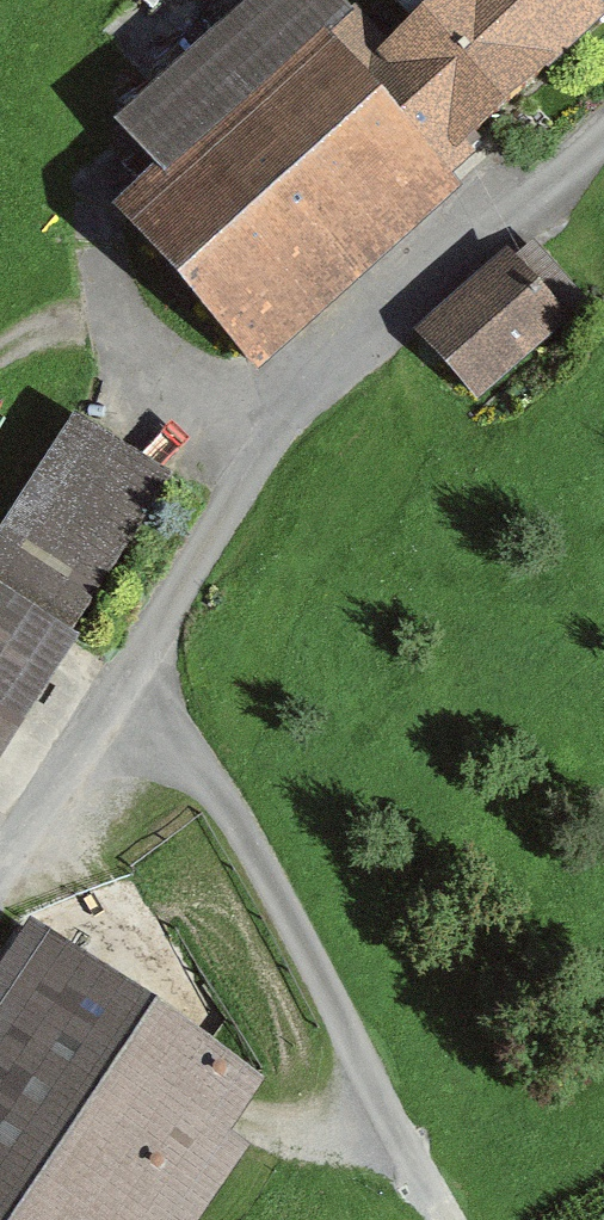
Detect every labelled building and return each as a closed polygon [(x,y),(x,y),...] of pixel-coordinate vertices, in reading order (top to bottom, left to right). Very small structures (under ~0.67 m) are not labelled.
[(141,236),(261,367),(603,57),(603,0),(470,0),(419,47),(376,0),(304,0),(156,134),(200,183),(141,236)] [(540,253),(428,350),(473,402),(585,305),(540,253)] [(97,419),(0,571),(0,795),(15,804),(214,493),(97,419)] [(94,948),(0,1100),(0,1219),(196,1219),(290,1069),(94,948)]
